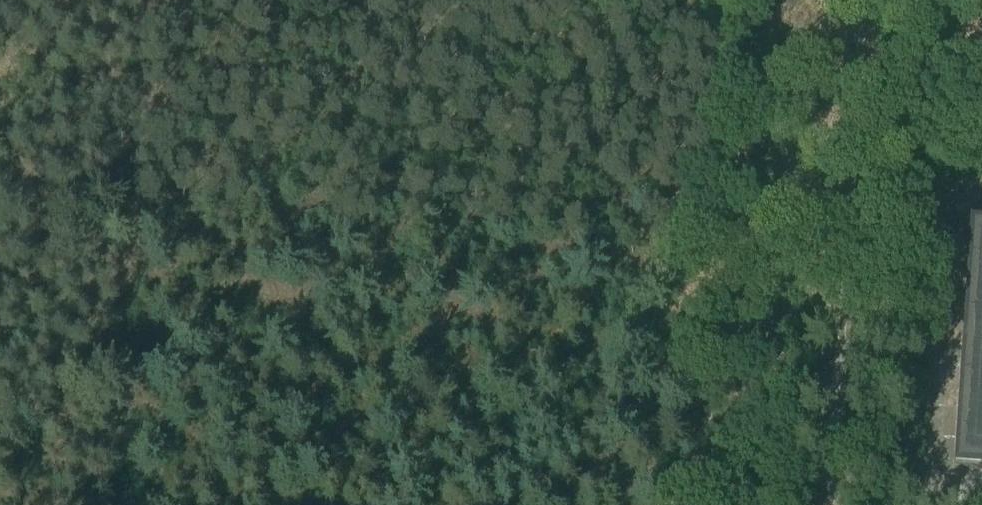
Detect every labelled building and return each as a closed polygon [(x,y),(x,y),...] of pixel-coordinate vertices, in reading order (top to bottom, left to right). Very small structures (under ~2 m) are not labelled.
[(971,219),(968,263),(968,268),(954,465),(981,467),(981,220),(971,219)]
